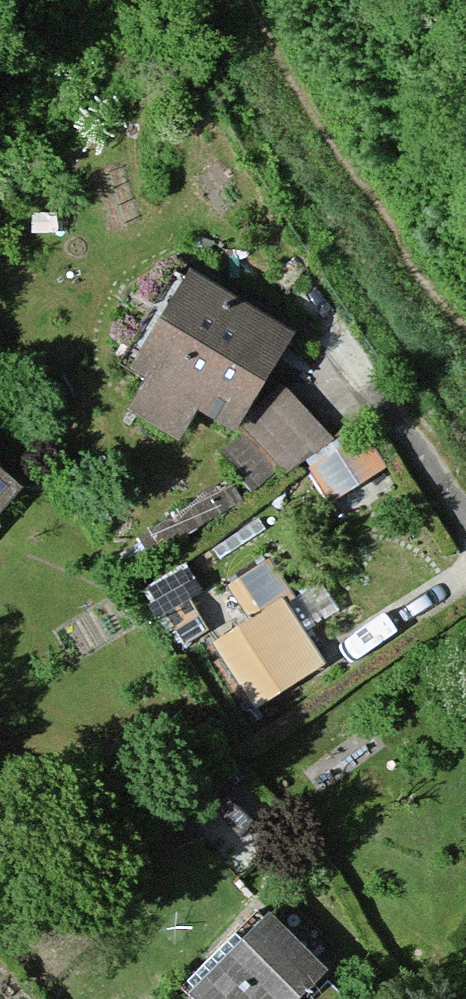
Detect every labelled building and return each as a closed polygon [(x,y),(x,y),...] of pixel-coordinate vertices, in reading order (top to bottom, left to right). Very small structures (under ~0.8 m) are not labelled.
[(291,343),(193,284),(138,374),(152,382),(133,414),(178,441),(197,410),(236,434),(291,343)] [(325,440),(285,393),(244,428),(252,438),(228,459),(254,489),(276,470),(282,477),(325,440)] [(386,468),(365,436),(311,471),(332,503),(386,468)] [(132,565),(242,502),(229,480),(119,543),(132,565)] [(0,484),(0,515),(15,497),(0,484)] [(291,596),(269,565),(232,589),(254,622),(215,647),(256,709),(318,668),(276,606),(291,596)] [(204,592),(188,566),(141,594),(177,653),(210,633),(190,601),(204,592)] [(270,915),(194,994),(199,998),(293,998),(324,967),(270,915)]
